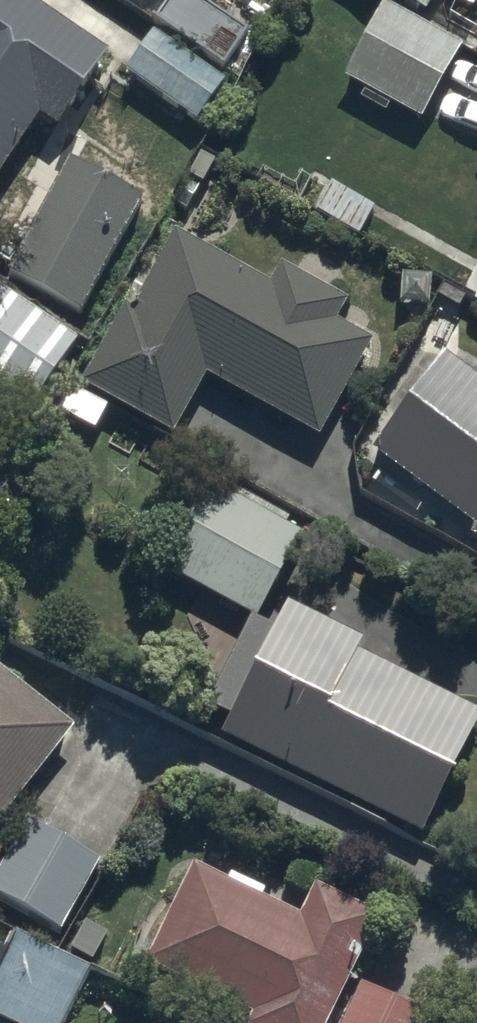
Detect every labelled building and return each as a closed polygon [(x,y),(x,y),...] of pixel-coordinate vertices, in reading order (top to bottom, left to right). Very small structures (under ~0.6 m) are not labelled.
[(30,100),(57,118),(105,47),(33,0),(0,0),(0,145),(30,100)] [(122,71),(205,122),(261,30),(212,0),(165,0),(122,71)] [(418,117),(460,42),(384,0),(380,0),(338,73),(418,117)] [(458,23),(471,0),(417,0),(458,23)] [(5,265),(79,308),(145,196),(70,154),(5,265)] [(171,224),(84,378),(173,429),(208,367),(320,430),(372,338),(171,224)] [(31,408),(78,336),(0,284),(0,388),(31,408)] [(373,443),(476,523),(476,373),(441,346),(373,443)] [(161,558),(251,609),(295,532),(205,481),(161,558)] [(222,731),(422,829),(476,718),(476,710),(276,611),(222,731)] [(71,718),(0,661),(0,807),(71,718)] [(0,881),(0,895),(59,927),(98,856),(30,820),(0,881)] [(262,1022),(321,1022),(376,908),(313,878),(299,908),(190,857),(139,965),(262,1022)] [(85,989),(0,946),(0,1022),(68,1022),(85,989)] [(353,1022),(426,1022),(429,1017),(368,989),(353,1022)]
